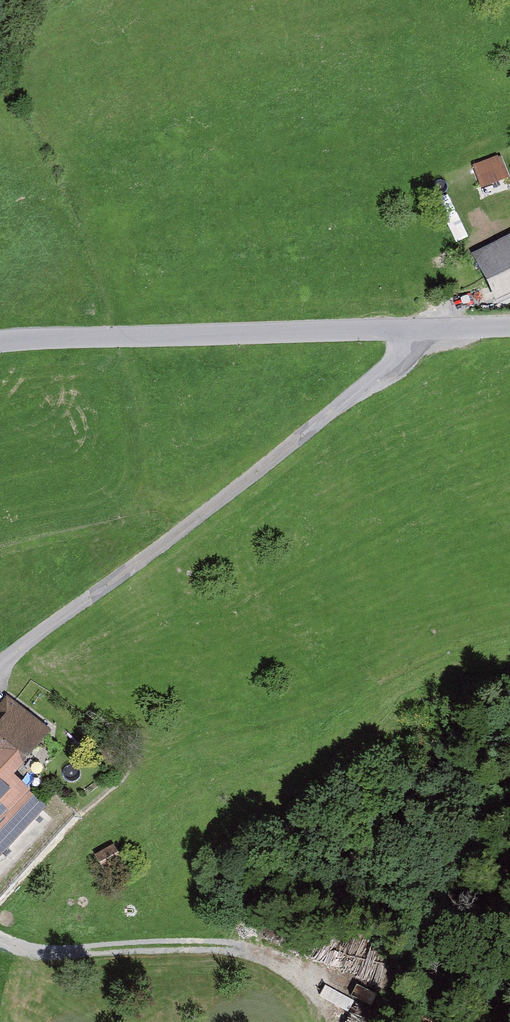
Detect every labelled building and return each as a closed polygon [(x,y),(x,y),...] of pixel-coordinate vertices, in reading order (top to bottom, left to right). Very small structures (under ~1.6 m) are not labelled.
[(482,193),(509,183),(509,179),(502,157),(499,158),(497,152),(471,161),(482,193)] [(474,256),(498,303),(509,297),(509,238),(474,256)] [(10,784),(49,741),(14,709),(0,725),(0,861),(43,813),(10,784)] [(123,863),(113,846),(95,856),(106,874),(123,863)]
